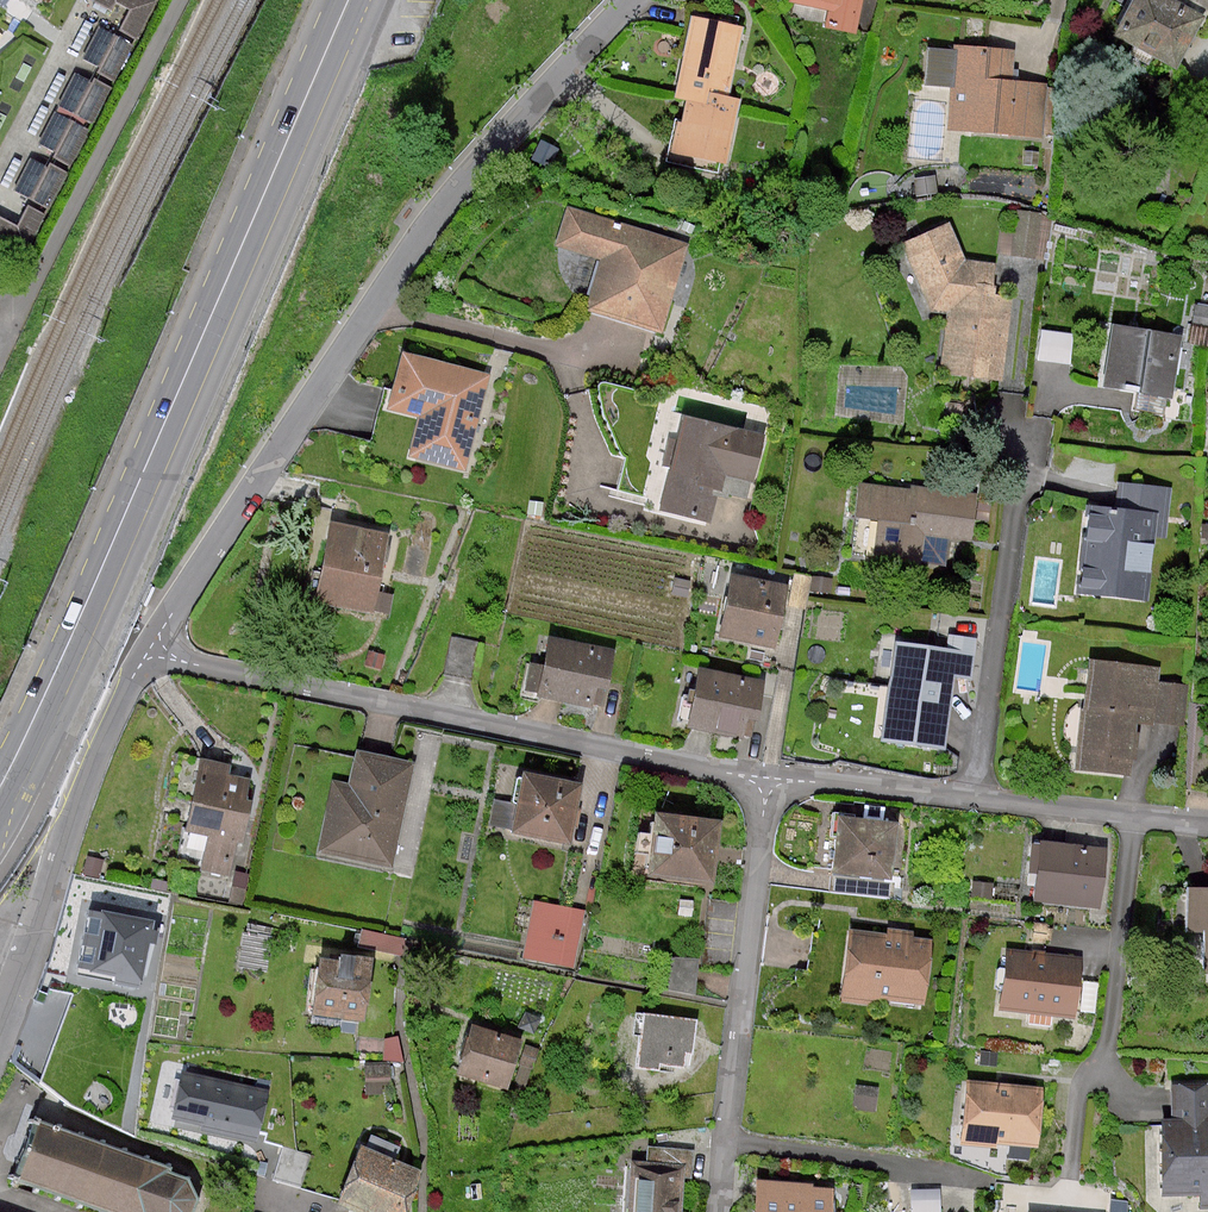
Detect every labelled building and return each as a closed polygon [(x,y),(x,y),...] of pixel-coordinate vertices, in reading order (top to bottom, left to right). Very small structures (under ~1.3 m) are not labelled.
[(96,3),(114,11),(118,3),(131,10),(121,31),(137,41),(156,1),(154,0),(97,0),(96,3)] [(832,8),(828,26),(854,32),(861,0),(795,0),(832,8)] [(1172,0),(1136,0),(1117,34),(1177,66),(1190,42),(1203,17),(1172,0)] [(742,29),(693,18),(675,97),(687,100),(706,104),(709,93),(726,97),(732,73),(742,29)] [(134,44),(100,27),(83,61),(116,77),(134,44)] [(1010,49),(961,46),(958,89),(953,89),(950,129),(1040,136),(1044,85),(1007,82),(1008,77),(1010,49)] [(110,88),(76,74),(60,107),(93,123),(110,88)] [(706,104),(687,100),(675,151),(724,162),(733,118),(737,100),(726,97),(709,93),(706,104)] [(89,129),(55,112),(40,148),(69,166),(89,129)] [(65,169),(32,161),(16,194),(48,208),(65,169)] [(0,216),(0,241),(29,255),(48,215),(30,204),(18,227),(0,216)] [(570,209),(559,244),(603,257),(592,294),(588,308),(660,330),(673,289),(686,244),(570,209)] [(907,243),(935,310),(949,312),(945,350),(942,372),(1001,379),(1011,298),(1000,296),(990,295),(992,284),(994,264),(964,261),(949,225),(907,243)] [(1040,352),(1068,357),(1072,331),(1043,327),(1040,352)] [(1177,336),(1118,328),(1110,387),(1131,390),(1168,395),(1177,336)] [(491,375),(408,354),(394,408),(422,415),(411,457),(466,471),(484,402),(491,375)] [(730,494),(746,498),(751,481),(753,482),(762,447),(765,437),(685,416),(661,511),(711,524),(718,498),(720,492),(730,494)] [(1118,512),(1089,508),(1079,590),(1142,598),(1150,535),(1160,536),(1166,489),(1121,483),(1119,499),(1118,512)] [(971,501),(863,487),(855,549),(942,560),(944,545),(946,535),(966,537),(971,501)] [(386,534),(332,523),(317,599),(371,610),(383,550),(386,534)] [(777,623),(785,586),(735,575),(722,635),(772,646),(777,623)] [(941,743),(943,727),(951,678),(969,680),(975,639),(960,637),(950,635),(947,654),(901,646),(887,735),(941,743)] [(478,640),(452,638),(445,672),(474,679),(478,640)] [(552,641),(540,694),(590,705),(594,685),(605,687),(613,654),(552,641)] [(383,653),(370,650),(367,665),(382,668),(383,653)] [(1094,663),(1081,767),(1128,773),(1131,748),(1135,717),(1178,722),(1182,687),(1152,683),(1154,670),(1094,663)] [(759,719),(767,685),(702,670),(689,725),(742,737),(746,716),(759,719)] [(336,785),(322,850),(388,864),(408,764),(359,754),(352,788),(336,785)] [(263,768),(206,755),(189,824),(210,829),(200,871),(236,879),(263,768)] [(527,774),(516,829),(568,840),(572,818),(579,785),(527,774)] [(657,814),(650,874),(710,882),(714,853),(717,822),(657,814)] [(867,820),(842,818),(837,871),(887,876),(892,822),(867,820)] [(1046,842),(1039,900),(1095,907),(1098,879),(1101,849),(1046,842)] [(1192,889),(1192,929),(1207,929),(1207,889),(1192,889)] [(589,912),(535,901),(523,960),(576,970),(589,912)] [(105,912),(93,971),(138,980),(150,921),(105,912)] [(897,938),(853,932),(845,994),(923,1003),(932,942),(897,938)] [(1044,956),(1012,952),(1005,1006),(1072,1014),(1079,960),(1044,956)] [(324,960),(316,1012),(363,1019),(372,960),(341,956),(340,962),(324,960)] [(697,961),(665,956),(661,987),(693,991),(697,961)] [(646,1016),(639,1066),(658,1068),(659,1060),(681,1063),(683,1050),(690,1051),(691,1042),(694,1022),(646,1016)] [(476,1028),(462,1073),(506,1087),(520,1042),(497,1034),(476,1028)] [(1000,1053),(980,1049),(980,1064),(1000,1066),(1000,1053)] [(265,1090),(185,1073),(175,1116),(217,1125),(255,1134),(265,1090)] [(880,1087),(858,1084),(855,1108),(874,1112),(880,1087)] [(969,1084),(964,1142),(1037,1148),(1040,1108),(1041,1089),(1009,1087),(969,1084)] [(1173,1086),(1174,1122),(1164,1123),(1166,1194),(1202,1193),(1202,1206),(1207,1206),(1207,1085),(1173,1086)] [(42,1114),(29,1148),(20,1174),(127,1211),(199,1211),(205,1195),(196,1174),(178,1167),(179,1163),(42,1114)] [(343,1204),(361,1211),(403,1211),(411,1194),(420,1172),(366,1149),(343,1204)] [(682,1176),(690,1177),(692,1152),(651,1149),(650,1164),(635,1163),(631,1211),(680,1211),(682,1176)] [(830,1190),(810,1189),(811,1185),(759,1182),(758,1211),(829,1211),(830,1190)]
